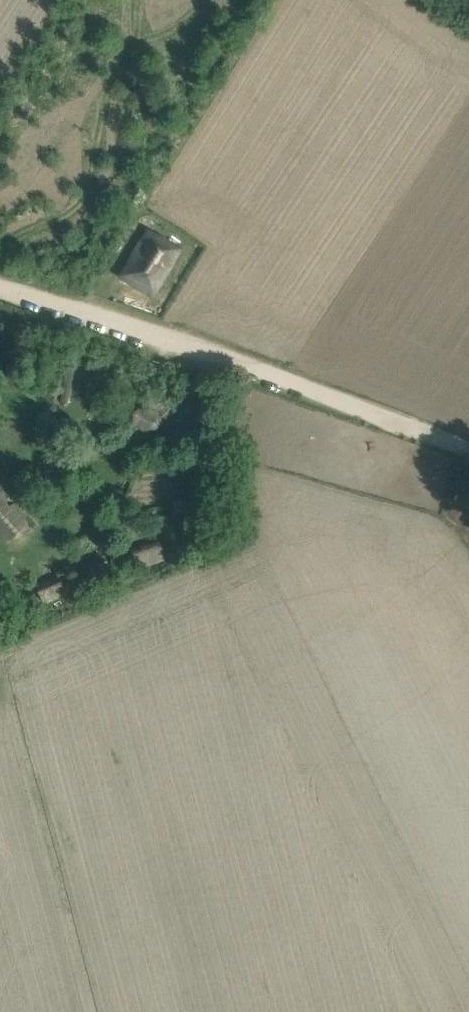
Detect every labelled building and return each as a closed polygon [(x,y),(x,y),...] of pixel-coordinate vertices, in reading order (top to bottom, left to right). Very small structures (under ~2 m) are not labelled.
[(131,282),(153,295),(180,249),(148,230),(136,250),(121,276),(131,282)] [(135,405),(128,413),(128,419),(138,428),(148,434),(157,428),(160,421),(144,407),(135,405)] [(0,491),(0,534),(7,542),(30,521),(0,491)] [(157,545),(130,556),(136,570),(162,560),(164,550),(157,545)]
